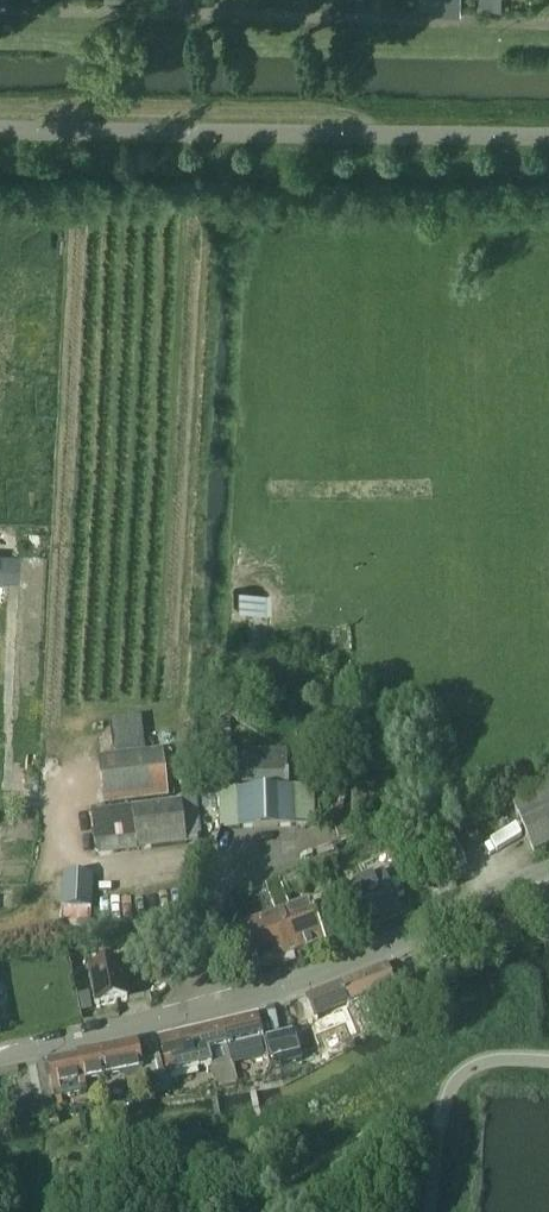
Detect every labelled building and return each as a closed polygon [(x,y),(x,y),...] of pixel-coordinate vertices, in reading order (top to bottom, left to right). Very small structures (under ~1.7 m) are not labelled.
[(430,0),(419,0),(419,8),(430,8),(430,0)] [(441,0),(430,0),(430,8),(441,8),(441,0)] [(490,0),(479,0),(479,9),(490,10),(490,0)] [(501,0),(490,0),(490,10),(501,10),(501,0)] [(239,593),(239,612),(257,612),(257,593),(239,593)] [(219,695),(219,743),(231,743),(231,710),(233,710),(233,695),(219,695)] [(96,759),(101,809),(167,799),(161,752),(96,759)] [(291,753),(221,753),(221,777),(234,776),(235,788),(288,786),(287,770),(291,770),(291,753)] [(509,803),(533,855),(548,847),(548,784),(509,803)] [(311,788),(237,791),(239,829),(313,825),(311,788)] [(218,792),(219,830),(239,829),(237,791),(218,792)] [(92,814),(95,856),(187,842),(181,800),(92,814)] [(402,914),(384,874),(347,892),(365,931),(402,914)] [(62,877),(60,911),(87,911),(88,877),(62,877)] [(265,887),(277,919),(278,918),(293,957),(325,945),(311,909),(291,916),(279,882),(265,887)] [(87,933),(87,911),(60,911),(60,932),(87,933)] [(259,969),(293,957),(278,918),(277,919),(236,934),(246,973),(259,968),(259,969)] [(126,1001),(117,960),(104,963),(106,973),(89,977),(96,1008),(126,1001)] [(391,1010),(392,1012),(394,1018),(402,1015),(398,1007),(403,1005),(386,964),(340,983),(349,1006),(363,1000),(370,1018),(391,1010)] [(339,1010),(349,1006),(340,983),(306,997),(320,1033),(344,1023),(339,1010)] [(88,995),(78,998),(81,1015),(86,1014),(92,1013),(88,995)] [(301,1061),(294,1033),(269,1039),(266,1029),(260,1030),(257,1015),(223,1023),(232,1060),(250,1056),(251,1061),(267,1058),(270,1070),(301,1061)] [(236,1083),(235,1080),(231,1061),(232,1060),(223,1023),(158,1038),(166,1072),(162,1073),(159,1062),(145,1066),(152,1096),(168,1093),(164,1076),(204,1067),(218,1088),(236,1083)] [(320,1051),(319,1050),(311,1032),(309,1033),(296,1038),(304,1058),(320,1051)] [(54,1099),(55,1104),(56,1106),(62,1105),(61,1098),(84,1093),(82,1083),(141,1071),(136,1043),(77,1054),(78,1060),(48,1066),(55,1099),(54,1099)] [(28,1107),(28,1109),(30,1120),(53,1116),(50,1102),(43,1067),(28,1071),(35,1105),(28,1107)]
